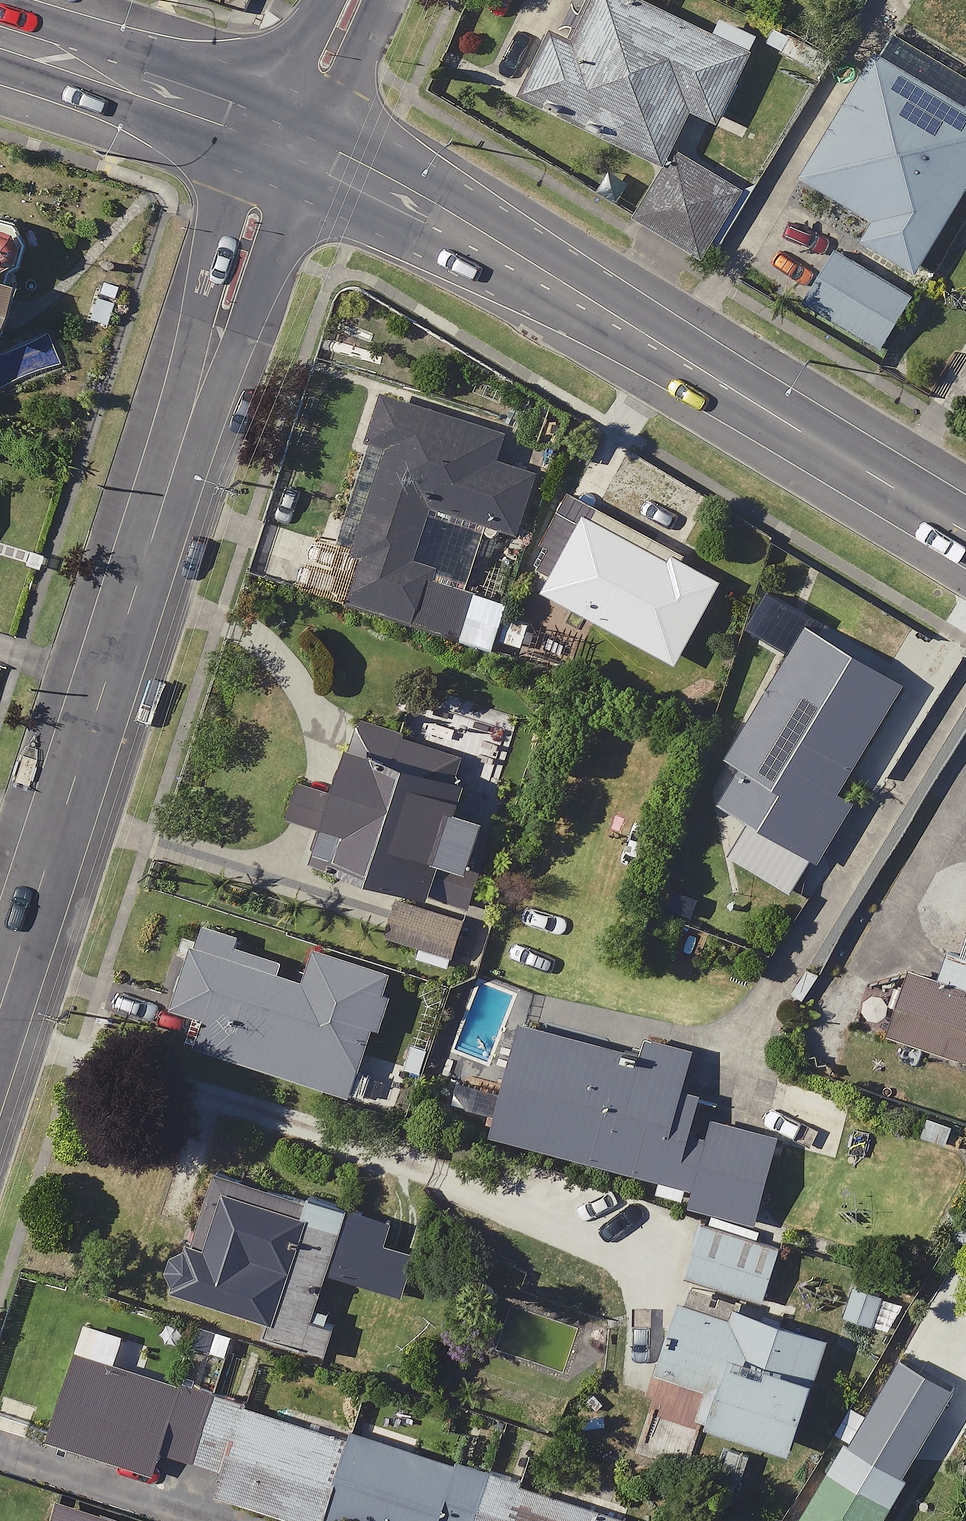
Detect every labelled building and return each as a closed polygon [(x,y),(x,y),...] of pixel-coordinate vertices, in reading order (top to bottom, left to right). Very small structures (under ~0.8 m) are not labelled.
[(634,0),(604,0),(581,52),(557,41),(530,101),(666,163),(692,107),(725,122),(756,56),(634,0)] [(843,205),(831,226),(876,250),(920,275),(931,254),(941,260),(965,214),(965,107),(952,99),(883,60),(812,187),(843,205)] [(740,196),(678,160),(644,218),(707,255),(740,196)] [(8,345),(25,292),(8,287),(20,251),(0,244),(0,343),(8,345)] [(916,303),(837,253),(808,299),(887,349),(916,303)] [(515,434),(392,395),(375,450),(398,457),(387,490),(368,483),(351,536),(377,544),(358,603),(480,642),(494,598),(442,581),(447,565),(422,557),(439,505),(525,532),(544,473),(506,461),(515,434)] [(727,587),(572,507),(542,565),(560,574),(550,593),(687,664),(727,587)] [(912,686),(819,630),(720,798),(822,858),(863,790),(854,785),(912,686)] [(478,755),(374,726),(353,796),(309,784),(299,818),(336,829),(326,863),(476,906),(501,819),(462,808),(478,755)] [(475,917),(406,898),(396,936),(465,955),(475,917)] [(291,956),(210,928),(183,1008),(215,1019),(206,1045),(359,1098),(401,975),(327,949),(316,980),(287,970),(291,956)] [(954,953),(946,981),(965,987),(965,956),(954,953)] [(946,981),(913,971),(894,1038),(908,1042),(902,1062),(926,1069),(930,1055),(965,1065),(965,987),(946,981)] [(655,1057),(532,1025),(513,1099),(476,1089),(471,1107),(502,1115),(497,1134),(666,1177),(662,1196),(766,1222),(788,1137),(765,1131),(777,1082),(694,1061),(696,1052),(658,1043),(655,1057)] [(428,1232),(216,1171),(182,1291),(276,1318),(271,1334),(332,1352),(343,1314),(330,1310),(341,1274),(411,1294),(428,1232)] [(787,1243),(713,1221),(696,1277),(770,1299),(787,1243)] [(907,1301),(862,1284),(851,1314),(896,1331),(907,1301)] [(740,1320),(690,1303),(667,1372),(718,1389),(709,1418),(807,1452),(831,1383),(823,1380),(837,1340),(744,1308),(740,1320)] [(355,1437),(139,1368),(141,1360),(86,1342),(83,1350),(55,1439),(162,1474),(169,1450),(232,1470),(224,1495),(306,1520),(328,1520),(355,1437)] [(847,1435),(806,1520),(893,1520),(957,1389),(903,1363),(878,1415),(860,1407),(853,1404),(840,1431),(847,1435)] [(328,1520),(330,1520),(330,1518),(340,1520),(632,1520),(633,1517),(358,1429),(355,1437),(328,1520)] [(65,1502),(59,1520),(122,1520),(65,1502)]
